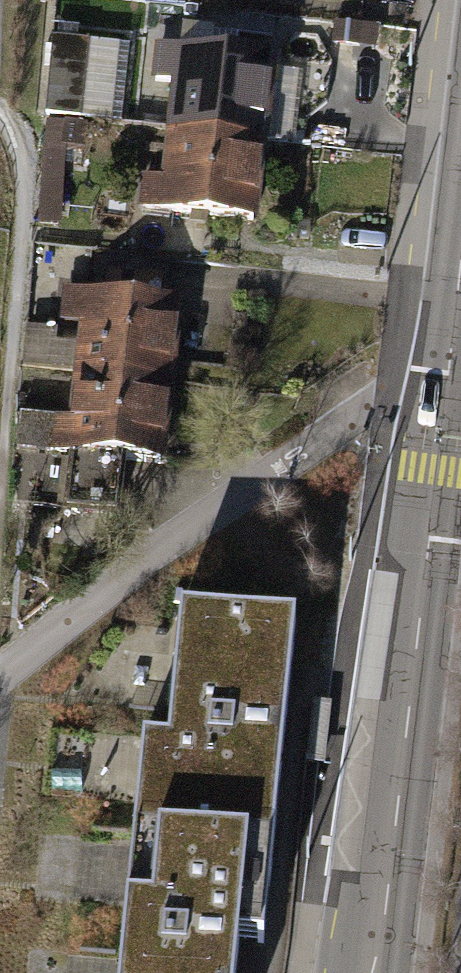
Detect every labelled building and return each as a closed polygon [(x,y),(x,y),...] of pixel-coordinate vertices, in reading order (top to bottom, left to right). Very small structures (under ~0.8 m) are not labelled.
[(160,126),(260,137),(270,56),(151,42),(147,75),(165,77),(160,126)] [(130,205),(251,219),(260,137),(160,126),(154,175),(133,173),(130,205)] [(78,366),(186,380),(197,299),(178,296),(179,281),(107,272),(105,287),(70,283),(65,316),(84,318),(78,366)] [(133,456),(176,461),(186,380),(78,366),(71,416),(25,410),(16,485),(98,495),(128,499),(133,456)] [(144,737),(134,831),(270,843),(291,621),(182,609),(167,741),(144,737)] [(331,703),(312,701),(306,763),(325,765),(331,703)] [(270,843),(134,831),(118,972),(230,972),(233,933),(261,942),(270,843)]
